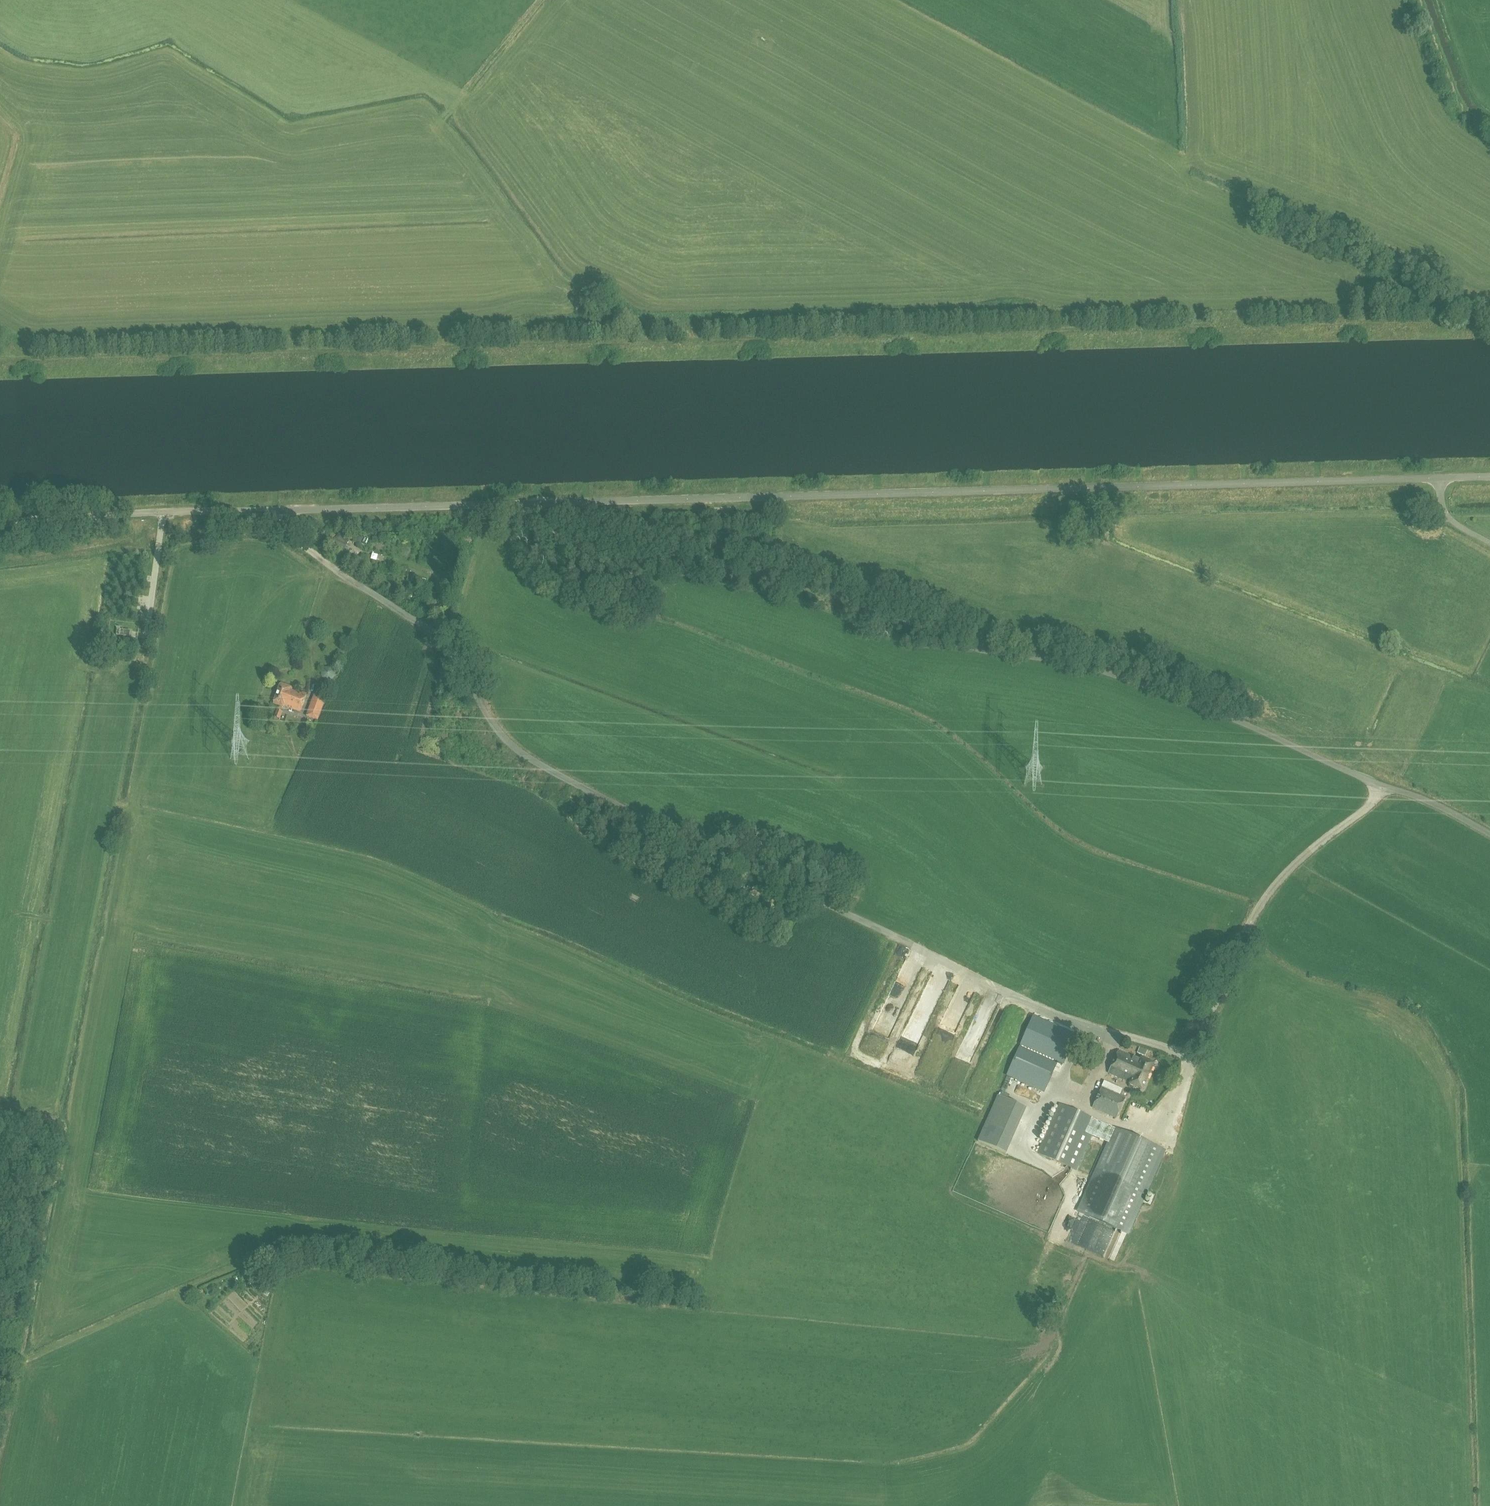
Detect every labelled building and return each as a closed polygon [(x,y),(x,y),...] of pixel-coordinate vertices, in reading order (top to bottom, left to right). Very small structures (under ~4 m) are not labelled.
[(318,526),(333,523),(331,517),(323,518),(322,514),(316,515),(318,526)] [(363,537),(357,534),(354,542),(360,545),(363,537)] [(331,546),(344,552),(349,540),(337,535),(331,546)] [(361,542),(366,545),(370,540),(365,537),(361,542)] [(322,677),(327,680),(332,680),(335,675),(335,670),(330,666),(324,667),(321,672),(322,677)] [(320,685),(329,690),(332,684),(322,680),(320,685)] [(284,706),(300,712),(307,694),(295,690),(296,689),(280,683),(273,704),(284,708),(284,706)] [(306,716),(318,721),(326,699),(314,694),(306,716)] [(274,717),(280,719),(283,712),(277,709),(274,717)] [(961,1003),(969,1006),(973,996),(965,993),(961,1003)] [(983,1038),(1000,997),(991,993),(975,1035),(983,1038)] [(919,1007),(929,1012),(935,999),(925,994),(919,1007)] [(896,1013),(902,1005),(892,997),(886,1005),(896,1013)] [(1147,1051),(1139,1047),(1137,1052),(1145,1056),(1147,1051)] [(1007,1076),(1044,1092),(1057,1064),(1019,1048),(1007,1076)] [(1130,1084),(1143,1090),(1154,1064),(1141,1059),(1141,1060),(1133,1057),(1133,1056),(1118,1050),(1108,1073),(1130,1083),(1130,1084)] [(1092,1108),(1116,1119),(1126,1098),(1102,1087),(1092,1108)] [(979,1140),(1007,1152),(1026,1107),(998,1095),(979,1140)] [(1079,1212),(1127,1233),(1164,1149),(1059,1104),(1037,1153),(1093,1178),(1079,1212)] [(1155,1112),(1158,1117),(1171,1110),(1168,1105),(1155,1112)] [(251,1293),(247,1296),(252,1304),(256,1302),(251,1293)]
